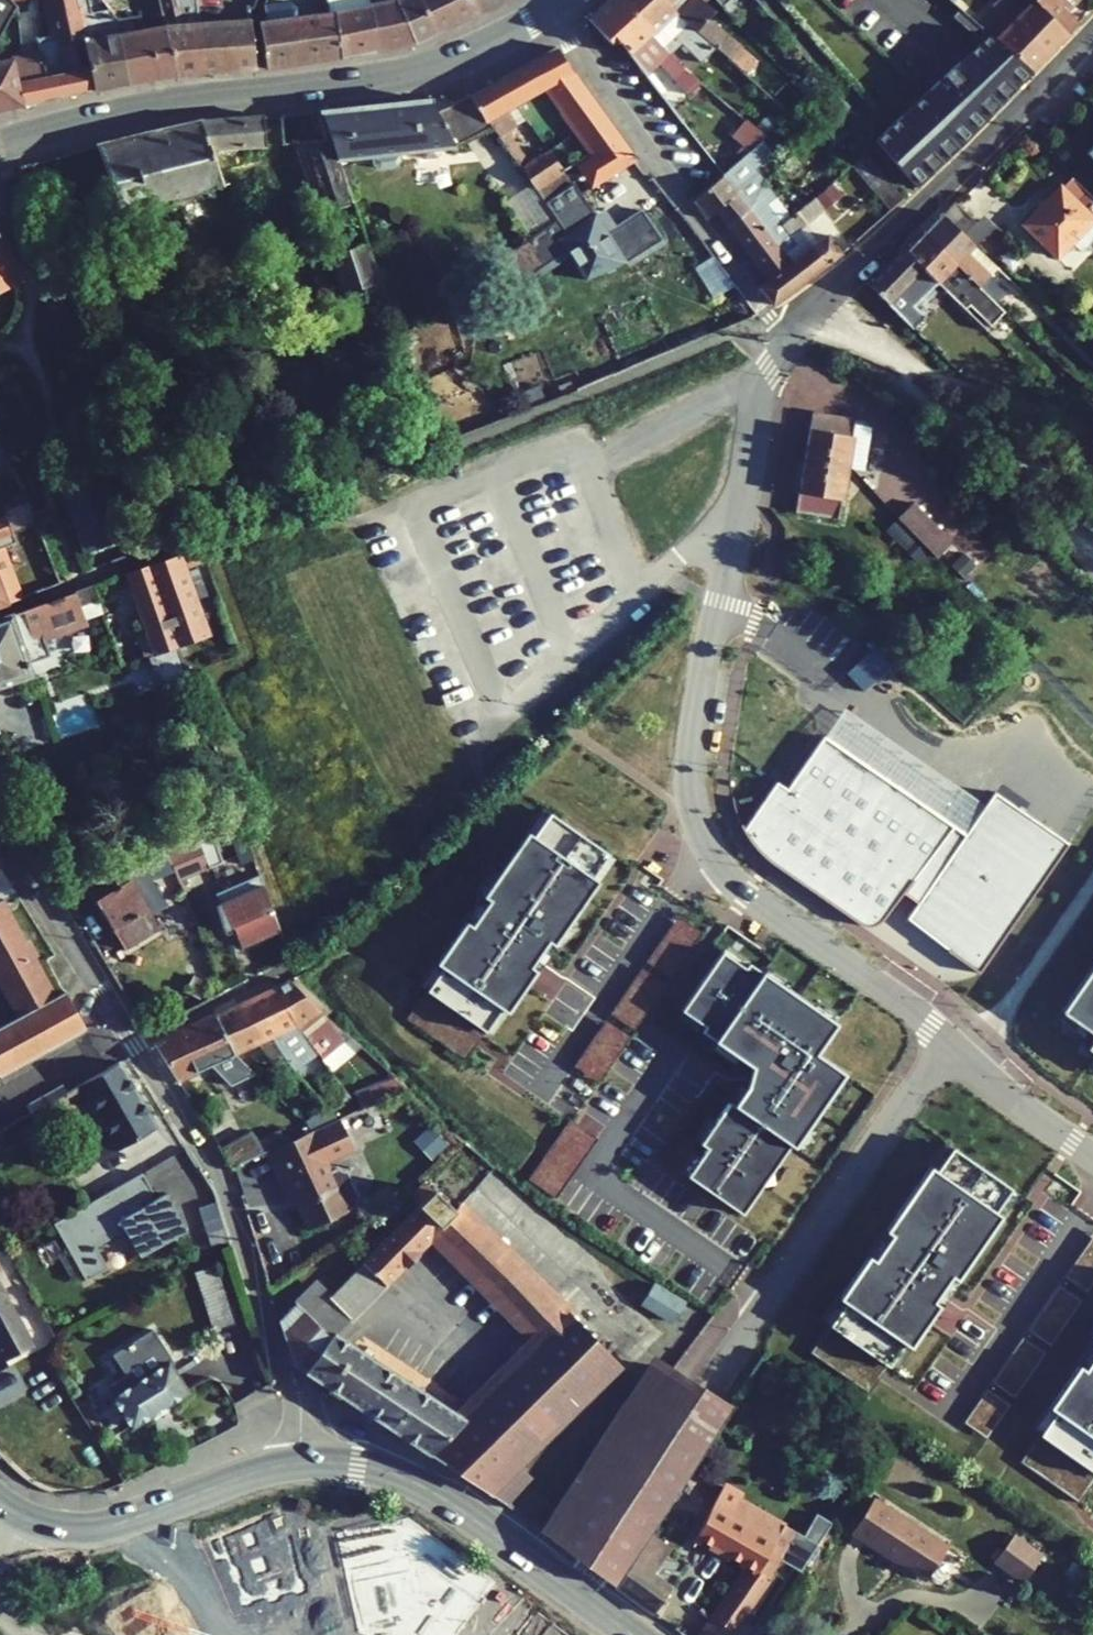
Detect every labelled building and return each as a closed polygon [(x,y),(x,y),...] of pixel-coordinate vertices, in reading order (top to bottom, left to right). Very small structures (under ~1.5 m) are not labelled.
[(15,7),(8,0),(0,0),(0,34),(15,7)] [(54,36),(35,39),(38,54),(21,57),(26,104),(93,90),(84,42),(74,0),(47,0),(54,36)] [(114,20),(92,24),(87,0),(74,0),(84,42),(93,90),(126,83),(114,20)] [(163,27),(174,75),(200,73),(197,24),(196,0),(157,0),(163,27)] [(326,13),(332,12),(338,58),(375,52),(368,5),(372,5),(370,0),(325,0),(326,13)] [(372,5),(368,5),(375,52),(413,44),(395,0),(370,0),(372,5)] [(413,44),(436,33),(421,0),(395,0),(413,44)] [(436,33),(477,14),(470,0),(421,0),(436,33)] [(497,0),(470,0),(477,14),(499,4),(497,0)] [(701,84),(682,69),(669,55),(662,47),(617,0),(607,0),(587,18),(611,44),(617,38),(645,75),(657,63),(688,96),(701,84)] [(700,63),(715,48),(676,14),(663,0),(617,0),(662,47),(674,36),(681,43),(700,63)] [(746,75),(757,61),(709,18),(715,11),(704,2),(701,0),(663,0),(676,14),(715,48),(746,75)] [(977,24),(988,33),(990,34),(1033,73),(1050,54),(993,0),(992,0),(988,3),(993,8),(977,24)] [(1050,54),(1068,35),(1033,0),(1011,0),(1008,4),(1004,0),(993,0),(1050,54)] [(1068,35),(1079,23),(1067,10),(1077,0),(1033,0),(1068,35)] [(257,23),(264,69),(338,58),(332,12),(326,13),(296,17),(295,6),(289,2),(263,5),(264,21),(257,23)] [(951,17),(979,41),(988,33),(977,24),(958,8),(951,17)] [(139,15),(114,20),(126,83),(174,75),(163,27),(142,31),(139,15)] [(254,69),(249,21),(197,24),(200,73),(254,69)] [(1020,86),(1033,73),(990,34),(978,44),(1020,86)] [(662,47),(669,55),(681,43),(674,36),(662,47)] [(976,75),(1003,102),(1020,86),(978,44),(958,63),(973,78),(976,75)] [(526,99),(544,88),(592,154),(593,154),(595,157),(620,140),(572,73),(556,48),(508,74),(522,101),(515,105),(525,119),(538,138),(549,130),(526,99)] [(26,104),(21,57),(0,62),(0,110),(26,104)] [(973,78),(958,63),(875,140),(916,188),(961,145),(1003,102),(976,75),(973,78)] [(826,83),(816,71),(798,87),(809,98),(826,83)] [(508,74),(470,95),(484,121),(486,120),(492,128),(510,153),(517,148),(505,130),(514,124),(505,111),(515,105),(522,101),(508,74)] [(450,104),(468,140),(492,128),(486,120),(484,121),(470,95),(450,104)] [(440,148),(453,147),(468,140),(450,104),(435,111),(430,100),(321,111),(337,159),(370,156),(371,163),(377,168),(393,166),(399,161),(399,153),(419,151),(440,148)] [(515,105),(505,111),(514,124),(525,119),(515,105)] [(296,143),(319,212),(351,202),(337,159),(321,111),(283,114),(284,144),(296,143)] [(283,114),(263,115),(265,145),(284,144),(283,114)] [(122,219),(221,184),(209,148),(265,145),(263,115),(200,120),(96,145),(122,219)] [(773,125),(764,118),(755,128),(764,135),(773,125)] [(736,141),(741,145),(749,151),(761,140),(763,139),(765,136),(764,135),(755,128),(744,119),(733,133),(739,138),(736,141)] [(825,130),(835,142),(843,135),(833,123),(825,130)] [(763,139),(771,148),(782,138),(774,128),(765,136),(763,139)] [(733,133),(730,137),(736,141),(739,138),(733,133)] [(592,154),(577,167),(592,186),(634,159),(620,140),(595,157),(593,154),(592,154)] [(761,140),(749,151),(741,158),(722,174),(693,200),(707,219),(716,211),(727,227),(751,208),(761,179),(753,168),(772,151),(761,140)] [(741,145),(735,152),(741,158),(749,151),(741,145)] [(438,162),(441,157),(440,148),(419,151),(420,160),(424,163),(438,162)] [(517,148),(510,153),(520,168),(528,163),(517,148)] [(530,183),(534,189),(562,170),(547,150),(528,163),(520,168),(530,183)] [(851,165),(890,211),(903,199),(864,154),(851,165)] [(573,184),(562,170),(534,189),(544,204),(573,184)] [(1071,176),(1023,224),(1056,257),(1071,242),(1080,251),(1092,238),(1092,198),(1071,176)] [(751,208),(727,227),(768,280),(791,262),(784,253),(796,244),(793,240),(790,236),(781,225),(766,205),(776,197),(761,179),(751,208)] [(530,183),(505,201),(530,237),(555,220),(556,220),(544,204),(534,189),(530,183)] [(573,184),(544,204),(556,220),(555,220),(565,234),(593,215),(573,185),(573,184)] [(816,198),(824,208),(841,194),(833,184),(816,198)] [(791,217),(776,197),(766,205),(781,225),(791,217)] [(824,209),(814,198),(807,203),(795,214),(791,217),(781,225),(790,236),(805,225),(824,209)] [(804,199),(791,210),(795,214),(807,203),(804,199)] [(943,214),(964,235),(975,223),(954,202),(943,214)] [(585,280),(624,262),(593,215),(565,234),(558,238),(585,280)] [(995,302),(1006,291),(990,276),(967,253),(974,246),(942,215),(924,234),(995,302)] [(39,219),(22,224),(23,227),(40,221),(39,219)] [(790,236),(793,240),(802,233),(812,246),(818,242),(805,225),(790,236)] [(796,244),(784,253),(791,262),(768,280),(759,288),(772,305),(841,254),(827,234),(818,242),(812,246),(802,233),(793,240),(796,244)] [(969,305),(990,326),(1004,311),(995,302),(924,234),(907,251),(937,282),(965,309),(969,305)] [(17,279),(0,241),(0,287),(17,279)] [(330,258),(343,292),(376,280),(365,244),(330,258)] [(967,253),(990,276),(998,269),(974,246),(967,253)] [(937,282),(907,251),(905,249),(868,286),(912,329),(924,316),(913,307),(937,282)] [(393,331),(411,319),(407,309),(388,317),(393,331)] [(394,334),(414,326),(411,319),(393,331),(394,334)] [(1091,419),(1092,417),(1092,400),(1082,411),(1091,419)] [(804,461),(847,468),(854,424),(855,419),(812,412),(804,461)] [(847,468),(863,470),(870,427),(854,424),(847,468)] [(0,439),(0,476),(14,470),(0,439)] [(796,512),(838,519),(847,468),(804,461),(796,512)] [(864,516),(882,531),(895,516),(877,500),(864,516)] [(29,502),(4,512),(12,533),(37,522),(29,502)] [(897,517),(937,557),(951,543),(912,503),(897,517)] [(4,512),(0,514),(0,538),(12,533),(4,512)] [(0,549),(0,606),(21,598),(2,548),(0,549)] [(182,567),(178,554),(126,573),(147,629),(148,631),(135,636),(143,657),(147,655),(153,653),(153,655),(179,646),(206,637),(182,567)] [(952,565),(963,576),(975,565),(963,554),(952,565)] [(93,584),(0,618),(0,686),(31,676),(20,644),(84,621),(79,607),(99,599),(93,584)] [(190,678),(179,646),(153,655),(153,653),(147,655),(159,688),(190,678)] [(966,835),(824,737),(788,790),(778,783),(744,832),(751,843),(758,851),(765,858),(773,864),(860,924),(866,926),(871,926),(875,925),(879,923),(882,922),(914,882),(928,893),(908,920),(978,974),(1068,844),(995,793),(966,835)] [(436,972),(421,995),(423,997),(481,1037),(497,1013),(503,1017),(531,975),(526,971),(543,946),(549,950),(593,886),(587,882),(603,858),(543,817),(527,840),(521,837),(477,901),(483,905),(465,930),(460,926),(431,968),(436,972)] [(227,827),(240,865),(246,863),(254,860),(240,822),(227,827)] [(179,881),(209,869),(197,838),(166,850),(175,871),(179,881)] [(84,885),(123,949),(159,928),(152,916),(168,906),(153,880),(175,871),(166,850),(84,885)] [(252,878),(216,894),(221,904),(263,886),(254,860),(246,863),(252,878)] [(10,884),(0,866),(0,890),(10,884)] [(241,946),(279,931),(263,886),(221,904),(217,905),(223,930),(232,926),(241,946)] [(55,997),(1,899),(0,900),(0,1027),(55,997)] [(1092,949),(1050,1011),(1086,1034),(1077,1047),(1092,1058),(1092,950),(1092,949)] [(694,1148),(675,1176),(730,1214),(778,1144),(780,1145),(829,1075),(800,1055),(820,1025),(732,964),(729,969),(706,953),(666,1011),(689,1027),(686,1032),(738,1068),(735,1087),(722,1105),(716,1102),(688,1143),(694,1148)] [(185,991),(199,998),(207,983),(193,975),(185,991)] [(317,1053),(322,1059),(342,1043),(322,1018),(320,1012),(288,980),(274,986),(294,1025),(310,1045),(317,1053)] [(293,1071),(300,1066),(293,1057),(310,1045),(294,1025),(274,986),(236,1004),(245,1023),(260,1016),(269,1037),(286,1062),(293,1071)] [(84,1030),(63,992),(55,997),(0,1027),(0,1077),(84,1030)] [(462,1064),(481,1037),(423,997),(404,1024),(462,1064)] [(245,1023),(236,1004),(215,1014),(234,1053),(261,1041),(259,1047),(276,1069),(286,1062),(269,1037),(260,1016),(245,1023)] [(234,1053),(215,1014),(153,1043),(177,1080),(208,1066),(228,1085),(253,1073),(236,1057),(234,1053)] [(293,1057),(300,1066),(317,1053),(310,1045),(293,1057)] [(30,1112),(39,1126),(75,1106),(72,1100),(84,1093),(109,1136),(88,1147),(96,1162),(156,1128),(117,1063),(65,1093),(30,1112)] [(395,1078),(354,1095),(361,1108),(404,1087),(395,1078)] [(65,1093),(61,1086),(25,1106),(29,1113),(30,1112),(65,1093)] [(327,1109),(303,1118),(310,1131),(335,1120),(327,1109)] [(339,1118),(335,1120),(310,1131),(286,1142),(267,1151),(288,1197),(293,1195),(298,1205),(309,1229),(355,1207),(358,1197),(347,1172),(337,1168),(329,1171),(325,1161),(353,1148),(339,1118)] [(413,1141),(431,1160),(447,1144),(430,1125),(413,1141)] [(253,1133),(219,1149),(231,1168),(267,1151),(286,1142),(280,1130),(258,1140),(253,1133)] [(927,1173),(921,1168),(877,1234),(884,1238),(856,1278),(850,1274),(831,1302),(836,1306),(820,1329),(880,1370),(896,1346),(901,1350),(930,1308),(924,1304),(941,1278),(947,1282),(990,1218),(985,1214),(1001,1190),(941,1150),(927,1173)] [(166,1193),(152,1201),(146,1204),(142,1197),(148,1194),(153,1191),(142,1172),(53,1223),(85,1281),(108,1268),(97,1249),(126,1233),(139,1257),(187,1230),(166,1193)] [(331,1294),(328,1297),(348,1318),(432,1235),(539,1343),(468,1414),(461,1409),(457,1414),(349,1342),(324,1385),(487,1493),(516,1464),(615,1364),(459,1206),(454,1212),(422,1182),(408,1196),(418,1206),(331,1294)] [(298,1205),(293,1195),(288,1197),(293,1207),(298,1205)] [(0,1254),(0,1283),(3,1289),(17,1281),(1,1253),(0,1254)] [(194,1272),(213,1330),(234,1323),(215,1265),(194,1272)] [(293,1301),(294,1302),(329,1336),(334,1332),(348,1318),(328,1297),(331,1294),(315,1279),(293,1301)] [(4,1361),(34,1345),(3,1289),(0,1283),(0,1353),(4,1361)] [(640,1305),(671,1324),(683,1305),(651,1285),(640,1305)] [(294,1302),(278,1319),(293,1365),(305,1373),(327,1340),(329,1336),(294,1302)] [(105,1387),(131,1427),(187,1392),(176,1376),(197,1363),(193,1359),(173,1371),(169,1364),(173,1361),(153,1329),(113,1355),(125,1374),(105,1387)] [(1085,1342),(1091,1346),(1064,1386),(1058,1382),(1038,1410),(1044,1414),(1028,1438),(1088,1478),(1092,1470),(1092,1329),(1085,1342)] [(327,1340),(305,1373),(324,1385),(349,1342),(334,1332),(329,1336),(327,1340)] [(653,1354),(541,1532),(558,1545),(672,1370),(677,1373),(678,1371),(653,1354)] [(615,1587),(650,1534),(691,1470),(732,1406),(702,1386),(678,1371),(677,1373),(672,1370),(558,1545),(587,1566),(615,1587)] [(507,1507),(532,1478),(516,1464),(487,1493),(507,1507)] [(743,1571),(697,1634),(731,1634),(766,1587),(797,1531),(739,1497),(728,1517),(711,1508),(695,1537),(758,1572),(754,1579),(743,1571)] [(851,1533),(924,1580),(946,1545),(874,1498),(851,1533)] [(284,1505),(203,1537),(235,1618),(314,1596),(284,1505)] [(358,1633),(363,1634),(457,1634),(496,1583),(408,1517),(336,1531),(358,1633)] [(661,1602),(671,1587),(650,1572),(669,1547),(650,1534),(615,1587),(653,1615),(654,1612),(661,1602)] [(994,1561),(1023,1582),(1042,1556),(1013,1535),(994,1561)] [(654,1612),(659,1615),(666,1605),(661,1602),(654,1612)]
